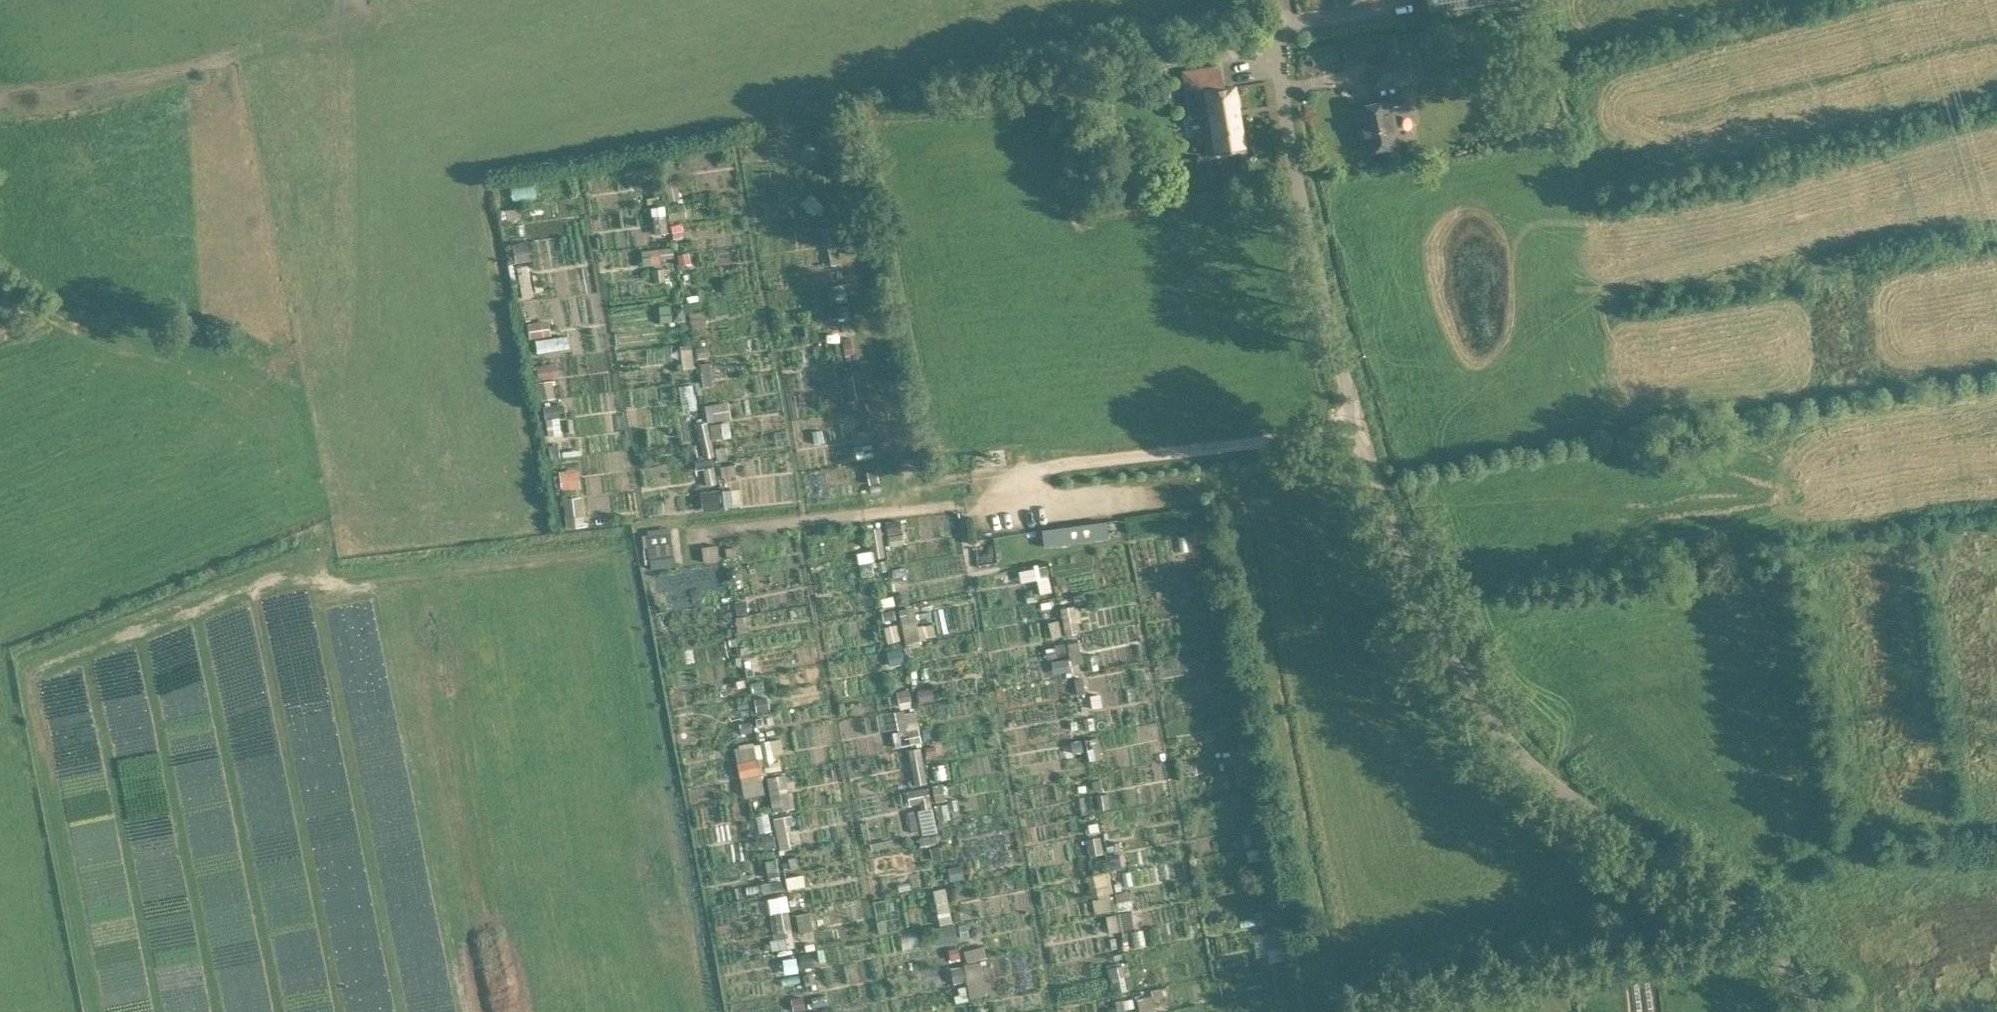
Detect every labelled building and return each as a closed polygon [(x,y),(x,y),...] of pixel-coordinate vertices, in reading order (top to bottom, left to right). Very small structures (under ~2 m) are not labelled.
[(1428,12),(1510,0),(1427,0),(1428,12)] [(1400,36),(1386,39),(1390,57),(1403,54),(1400,36)] [(1365,42),(1348,44),(1350,63),(1367,61),(1365,42)] [(1403,54),(1390,57),(1370,61),(1376,88),(1377,88),(1380,102),(1356,107),(1366,152),(1399,145),(1391,105),(1403,102),(1399,83),(1412,81),(1406,53),(1403,54)] [(1221,65),(1201,68),(1183,71),(1190,117),(1203,115),(1206,132),(1204,132),(1207,155),(1244,149),(1239,115),(1237,116),(1236,111),(1238,111),(1234,86),(1224,87),(1221,65)] [(815,196),(804,207),(812,215),(823,204),(815,196)] [(518,261),(538,256),(535,239),(515,243),(518,261)] [(673,247),(650,250),(652,262),(662,261),(661,259),(674,257),(673,247)] [(844,283),(832,286),(834,296),(846,294),(844,283)] [(848,304),(835,306),(838,322),(851,320),(848,304)] [(702,311),(690,313),(693,333),(705,331),(702,311)] [(542,321),(527,323),(529,338),(544,336),(542,321)] [(844,342),(843,343),(845,354),(854,353),(851,337),(844,339),(844,342)] [(552,364),(536,365),(538,380),(554,378),(552,364)] [(859,373),(845,376),(849,401),(864,398),(859,373)] [(871,444),(863,446),(865,458),(874,456),(871,444)] [(712,457),(695,460),(697,469),(703,468),(714,466),(712,457)] [(563,469),(565,486),(585,485),(583,467),(563,469)] [(737,486),(705,491),(708,509),(739,504),(737,486)] [(584,525),(583,495),(569,496),(570,525),(584,525)] [(1106,521),(1066,526),(1066,527),(1068,543),(1108,538),(1106,523),(1106,521)] [(1205,529),(1194,531),(1196,542),(1207,541),(1205,529)] [(671,532),(647,535),(650,559),(674,556),(671,532)] [(674,556),(650,559),(651,568),(676,566),(675,557),(675,556),(674,556)] [(1048,578),(1037,577),(1041,596),(1052,592),(1048,578)] [(1084,594),(1073,596),(1075,603),(1085,601),(1084,594)] [(917,604),(902,609),(911,642),(927,637),(917,604)] [(1065,605),(1068,632),(1083,631),(1080,604),(1065,605)] [(736,637),(729,638),(730,646),(737,645),(736,637)] [(1224,638),(1214,639),(1215,650),(1225,649),(1224,638)] [(1231,674),(1224,676),(1226,683),(1233,681),(1231,674)] [(1242,712),(1226,716),(1228,725),(1244,722),(1242,712)] [(748,722),(739,723),(741,734),(750,732),(748,722)] [(740,744),(746,795),(769,792),(764,756),(788,753),(786,738),(740,744)] [(920,747),(908,749),(910,760),(922,757),(920,747)] [(923,764),(911,767),(915,785),(927,782),(923,764)] [(928,787),(907,791),(909,804),(919,802),(925,833),(936,831),(928,787)] [(792,791),(770,795),(773,811),(795,807),(792,791)] [(772,810),(760,810),(761,830),(773,829),(772,810)] [(794,811),(775,817),(785,849),(804,844),(794,811)] [(1111,871),(1096,875),(1101,893),(1116,889),(1111,871)] [(1267,962),(1288,960),(1283,904),(1254,907),(1258,949),(1266,948),(1267,962)] [(955,925),(940,928),(942,940),(957,937),(955,925)] [(984,947),(969,948),(969,959),(985,959),(984,947)] [(971,961),(973,995),(990,994),(988,960),(971,961)] [(956,966),(958,980),(971,978),(968,964),(956,966)]
